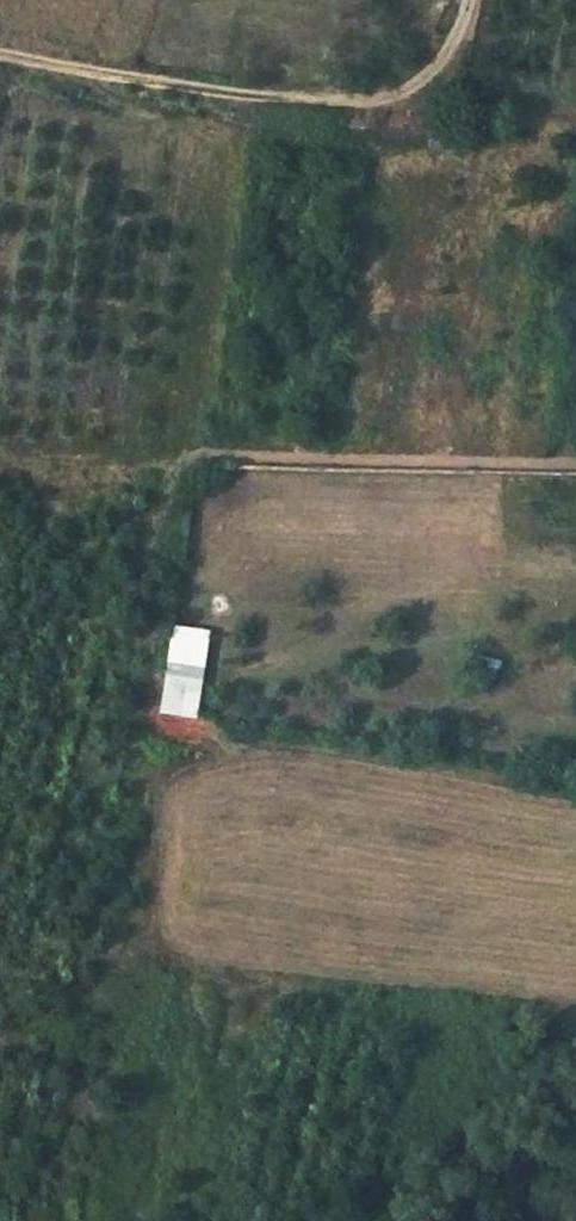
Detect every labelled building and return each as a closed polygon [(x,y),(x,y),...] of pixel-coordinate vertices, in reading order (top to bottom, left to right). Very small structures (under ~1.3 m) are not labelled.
[(170,625),(166,715),(205,717),(209,627),(170,625)]
